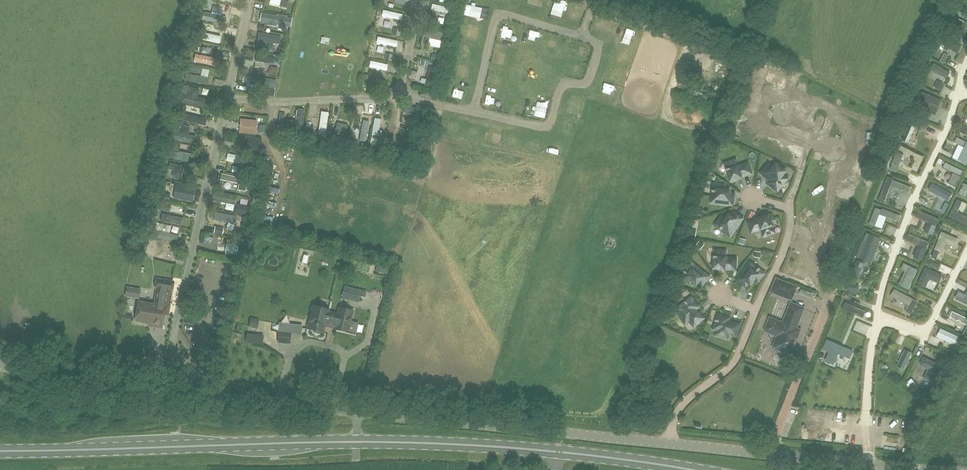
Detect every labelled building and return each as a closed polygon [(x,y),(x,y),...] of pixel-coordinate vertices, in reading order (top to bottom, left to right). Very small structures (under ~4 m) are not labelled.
[(400,22),(401,22),(403,15),(384,11),(382,18),(395,20),(394,23),(400,25),(400,22)] [(204,14),(202,21),(225,26),(227,19),(204,14)] [(264,22),(268,23),(268,25),(277,27),(277,25),(290,27),(292,19),(287,18),(287,17),(277,15),(276,16),(262,14),(261,18),(265,18),(264,22)] [(951,34),(966,42),(966,24),(959,19),(951,34)] [(281,37),(259,33),(258,41),(259,41),(263,48),(270,43),(279,45),(281,37)] [(331,46),(332,39),(323,37),(322,44),(331,46)] [(397,41),(378,37),(377,43),(387,45),(387,48),(393,49),(393,47),(396,47),(397,41)] [(215,65),(217,58),(198,55),(197,62),(215,65)] [(257,63),(282,64),(283,56),(276,55),(275,57),(258,55),(257,63)] [(420,80),(423,61),(417,59),(413,78),(420,80)] [(372,62),(371,69),(389,71),(390,64),(372,62)] [(762,80),(767,70),(760,67),(756,77),(762,80)] [(265,87),(275,89),(276,81),(252,76),(251,84),(260,86),(260,88),(265,89),(265,87)] [(181,102),(203,107),(205,99),(197,97),(199,89),(190,88),(188,95),(182,94),(181,102)] [(934,105),(930,114),(935,116),(942,101),(922,92),(920,98),(934,105)] [(902,110),(908,113),(911,107),(905,104),(902,110)] [(180,106),(177,120),(204,126),(206,119),(184,114),(186,107),(180,106)] [(296,122),(288,120),(286,128),(301,131),(305,111),(298,110),(296,122)] [(240,120),(239,132),(255,133),(256,121),(240,120)] [(329,132),(327,139),(344,143),(347,130),(346,130),(347,124),(339,122),(337,129),(336,129),(335,133),(329,132)] [(190,127),(175,124),(172,139),(194,143),(195,136),(188,135),(190,127)] [(364,126),(363,142),(369,143),(371,126),(364,126)] [(245,136),(243,148),(259,151),(260,139),(245,136)] [(954,143),(964,148),(958,160),(966,164),(966,163),(966,142),(957,137),(954,143)] [(179,152),(180,143),(172,141),(169,158),(190,162),(192,154),(179,152)] [(249,166),(250,158),(230,156),(229,163),(249,166)] [(257,173),(258,161),(252,160),(252,167),(249,166),(248,172),(257,173)] [(728,171),(731,181),(751,174),(750,171),(748,167),(749,167),(748,164),(738,167),(735,161),(726,164),(728,170),(727,170),(728,171)] [(945,162),(943,168),(953,173),(948,184),(956,187),(964,171),(945,162)] [(177,165),(170,163),(168,170),(175,171),(174,178),(180,180),(184,166),(177,165)] [(782,185),(787,179),(783,175),(786,172),(776,164),(773,169),(771,167),(771,166),(769,165),(762,174),(767,178),(769,175),(773,178),(768,184),(777,191),(781,186),(782,187),(783,186),(782,185)] [(241,178),(221,174),(220,180),(239,184),(237,191),(245,192),(248,182),(240,181),(241,178)] [(884,203),(891,186),(909,193),(911,188),(893,180),(888,178),(879,201),(884,203)] [(959,194),(966,197),(966,185),(964,184),(959,194)] [(193,201),(195,189),(176,185),(173,197),(193,201)] [(724,191),(724,186),(714,185),(713,191),(713,192),(712,202),(713,202),(716,202),(716,203),(733,205),(734,195),(729,194),(730,192),(724,191)] [(215,202),(237,204),(238,196),(216,193),(215,202)] [(880,215),(898,222),(900,216),(882,209),(881,211),(875,208),(870,224),(876,226),(880,215)] [(939,219),(918,211),(916,217),(928,222),(924,231),(932,235),(939,219)] [(726,220),(722,217),(716,225),(721,229),(720,229),(722,230),(730,236),(730,235),(732,232),(733,232),(743,219),(734,213),(731,217),(729,215),(726,220)] [(769,216),(749,222),(750,225),(752,229),(751,230),(752,232),(762,229),(765,236),(774,232),(773,227),(772,225),(769,216)] [(935,249),(943,252),(946,243),(950,245),(951,246),(954,247),(955,247),(957,244),(957,243),(958,239),(942,233),(935,249)] [(922,261),(929,243),(909,234),(906,241),(918,246),(914,257),(922,261)] [(877,237),(875,243),(888,247),(890,242),(877,237)] [(240,242),(228,240),(225,256),(237,258),(240,242)] [(860,259),(871,263),(878,246),(867,242),(860,259)] [(715,258),(714,268),(735,270),(736,267),(735,266),(735,262),(736,262),(736,259),(725,259),(726,251),(715,251),(715,257),(714,257),(714,258),(715,258)] [(746,286),(749,282),(751,284),(754,279),(758,282),(764,274),(760,270),(759,269),(750,263),(750,264),(751,264),(748,267),(738,280),(746,286)] [(697,284),(699,282),(702,285),(709,277),(696,267),(695,267),(692,265),(693,264),(692,264),(686,272),(685,271),(685,273),(681,278),(689,284),(692,280),(697,284)] [(918,284),(925,288),(930,279),(939,283),(942,276),(926,268),(918,284)] [(856,284),(860,274),(852,271),(844,289),(856,294),(860,286),(856,284)] [(772,292),(785,297),(792,300),(797,287),(777,279),(772,292)] [(156,310),(165,312),(169,312),(170,306),(167,305),(170,291),(172,292),(174,283),(157,280),(155,289),(160,290),(157,305),(156,310)] [(136,298),(137,290),(127,288),(126,296),(136,298)] [(812,299),(814,295),(801,290),(799,294),(812,299)] [(917,302),(895,290),(892,297),(908,305),(905,311),(911,314),(914,308),(917,302)] [(956,299),(966,304),(966,296),(959,292),(956,299)] [(691,298),(687,302),(686,302),(685,303),(686,303),(679,308),(682,311),(679,314),(679,315),(679,314),(681,316),(680,317),(686,323),(690,320),(694,326),(703,319),(698,312),(697,313),(695,310),(698,307),(691,298)] [(162,328),(164,314),(165,312),(156,310),(157,305),(139,302),(136,321),(154,324),(154,326),(162,328)] [(784,324),(776,321),(771,319),(765,332),(778,337),(774,348),(777,349),(777,350),(778,351),(779,352),(780,353),(782,353),(783,354),(785,354),(786,354),(788,353),(791,355),(800,331),(796,329),(804,309),(792,304),(784,324)] [(325,326),(330,327),(335,328),(334,329),(348,333),(353,311),(339,308),(338,315),(328,312),(329,310),(313,306),(308,329),(314,330),(314,332),(321,334),(321,332),(323,332),(325,326)] [(728,323),(730,318),(718,315),(717,320),(716,320),(716,322),(714,329),(718,330),(717,335),(718,335),(720,335),(720,336),(728,338),(729,334),(736,336),(740,325),(732,323),(731,324),(728,323)] [(259,321),(251,319),(249,326),(258,328),(259,321)] [(302,329),(280,326),(278,342),(290,343),(291,333),(301,334),(302,329)] [(932,335),(930,340),(958,352),(964,338),(942,329),(938,338),(932,335)] [(830,352),(826,361),(834,365),(838,354),(850,359),(853,352),(834,343),(830,352)] [(908,369),(915,353),(906,350),(900,366),(908,369)] [(924,378),(931,382),(939,366),(924,358),(920,365),(929,369),(924,378)] [(914,378),(907,384),(912,389),(918,384),(914,378)] [(783,436),(790,438),(800,407),(794,405),(783,436)]
